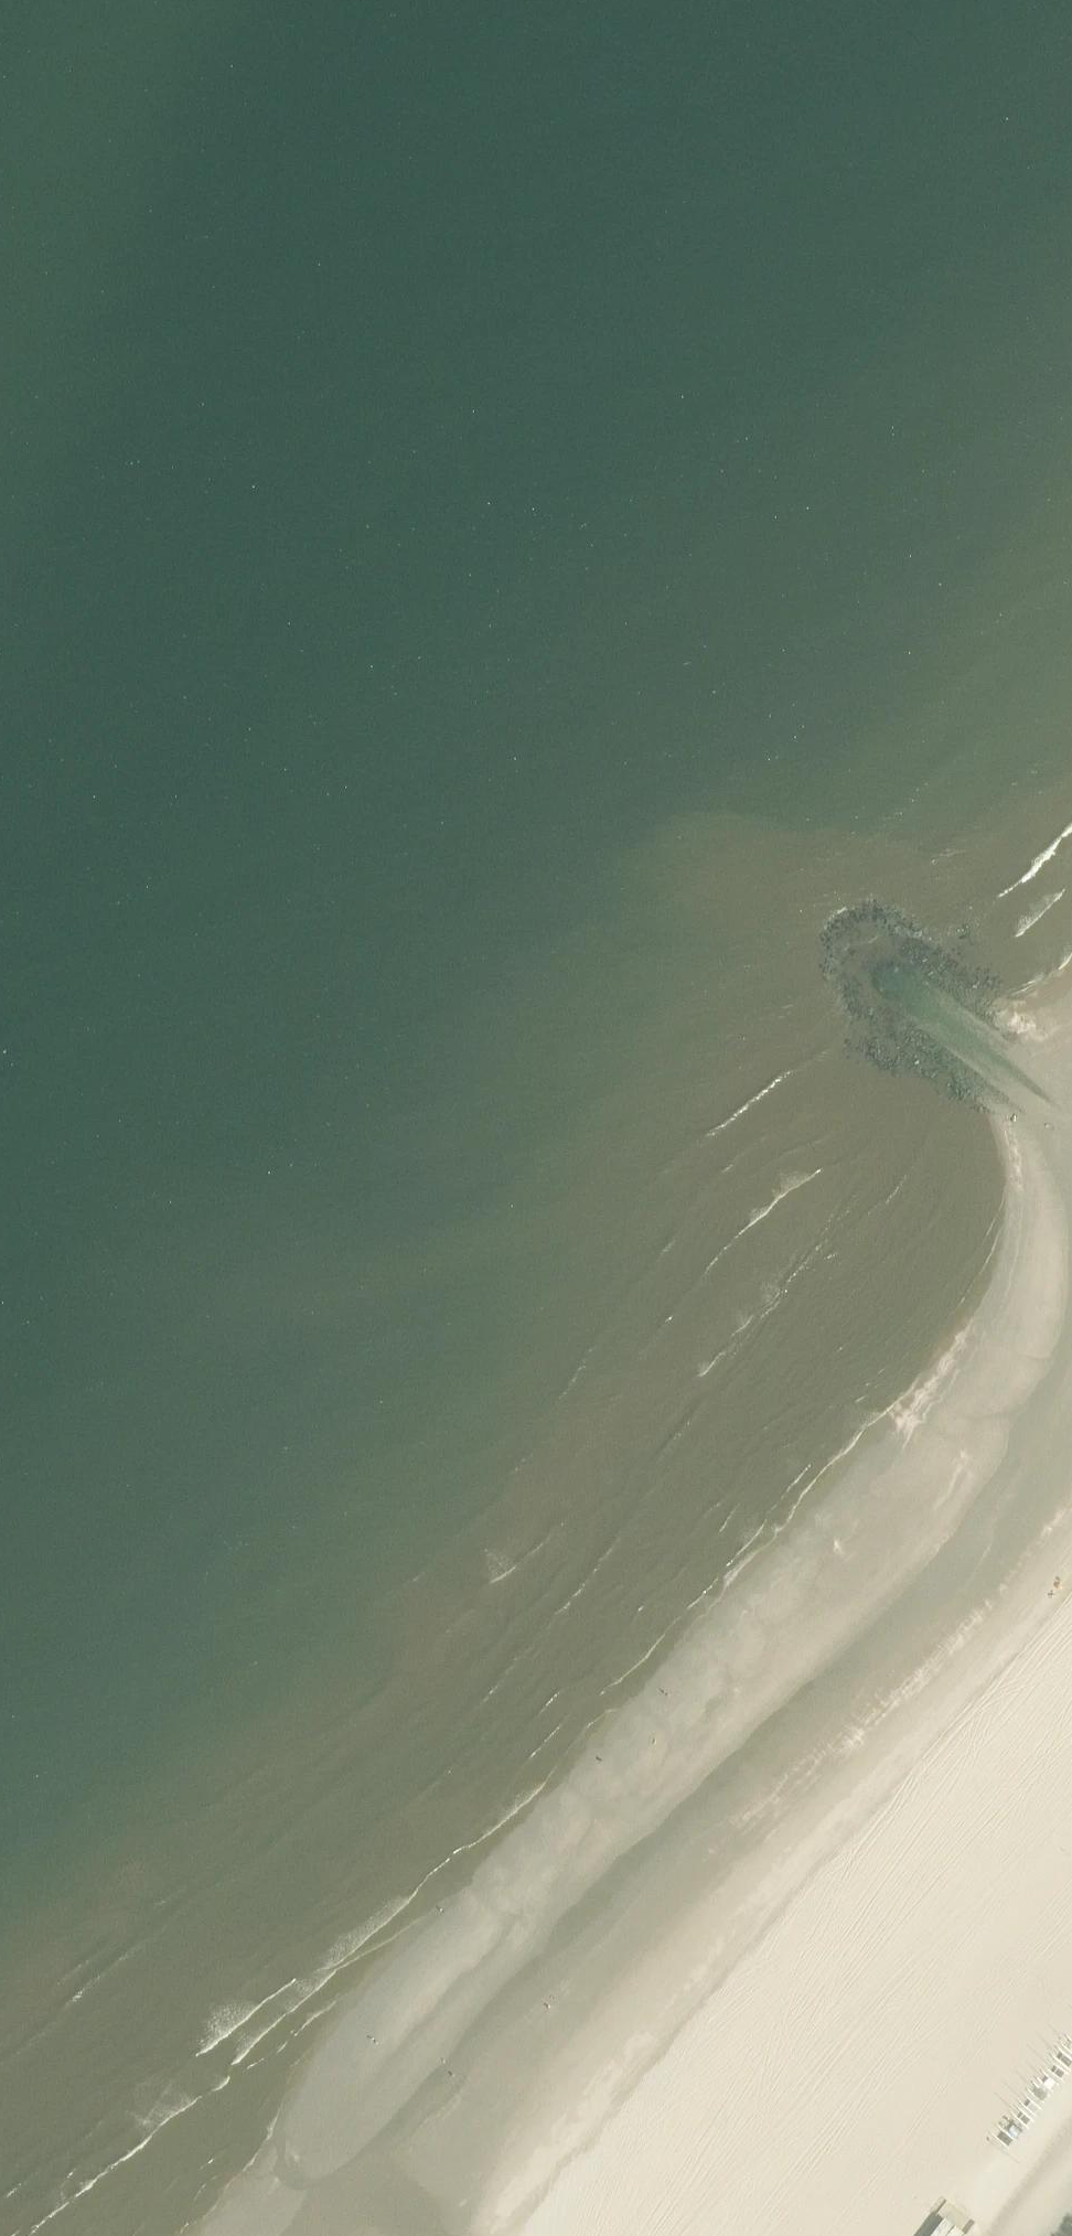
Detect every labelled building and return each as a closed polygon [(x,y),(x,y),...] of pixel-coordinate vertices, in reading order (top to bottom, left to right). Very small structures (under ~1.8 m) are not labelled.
[(952,2200),(927,2235),(980,2235),(988,2226),(952,2200)]
